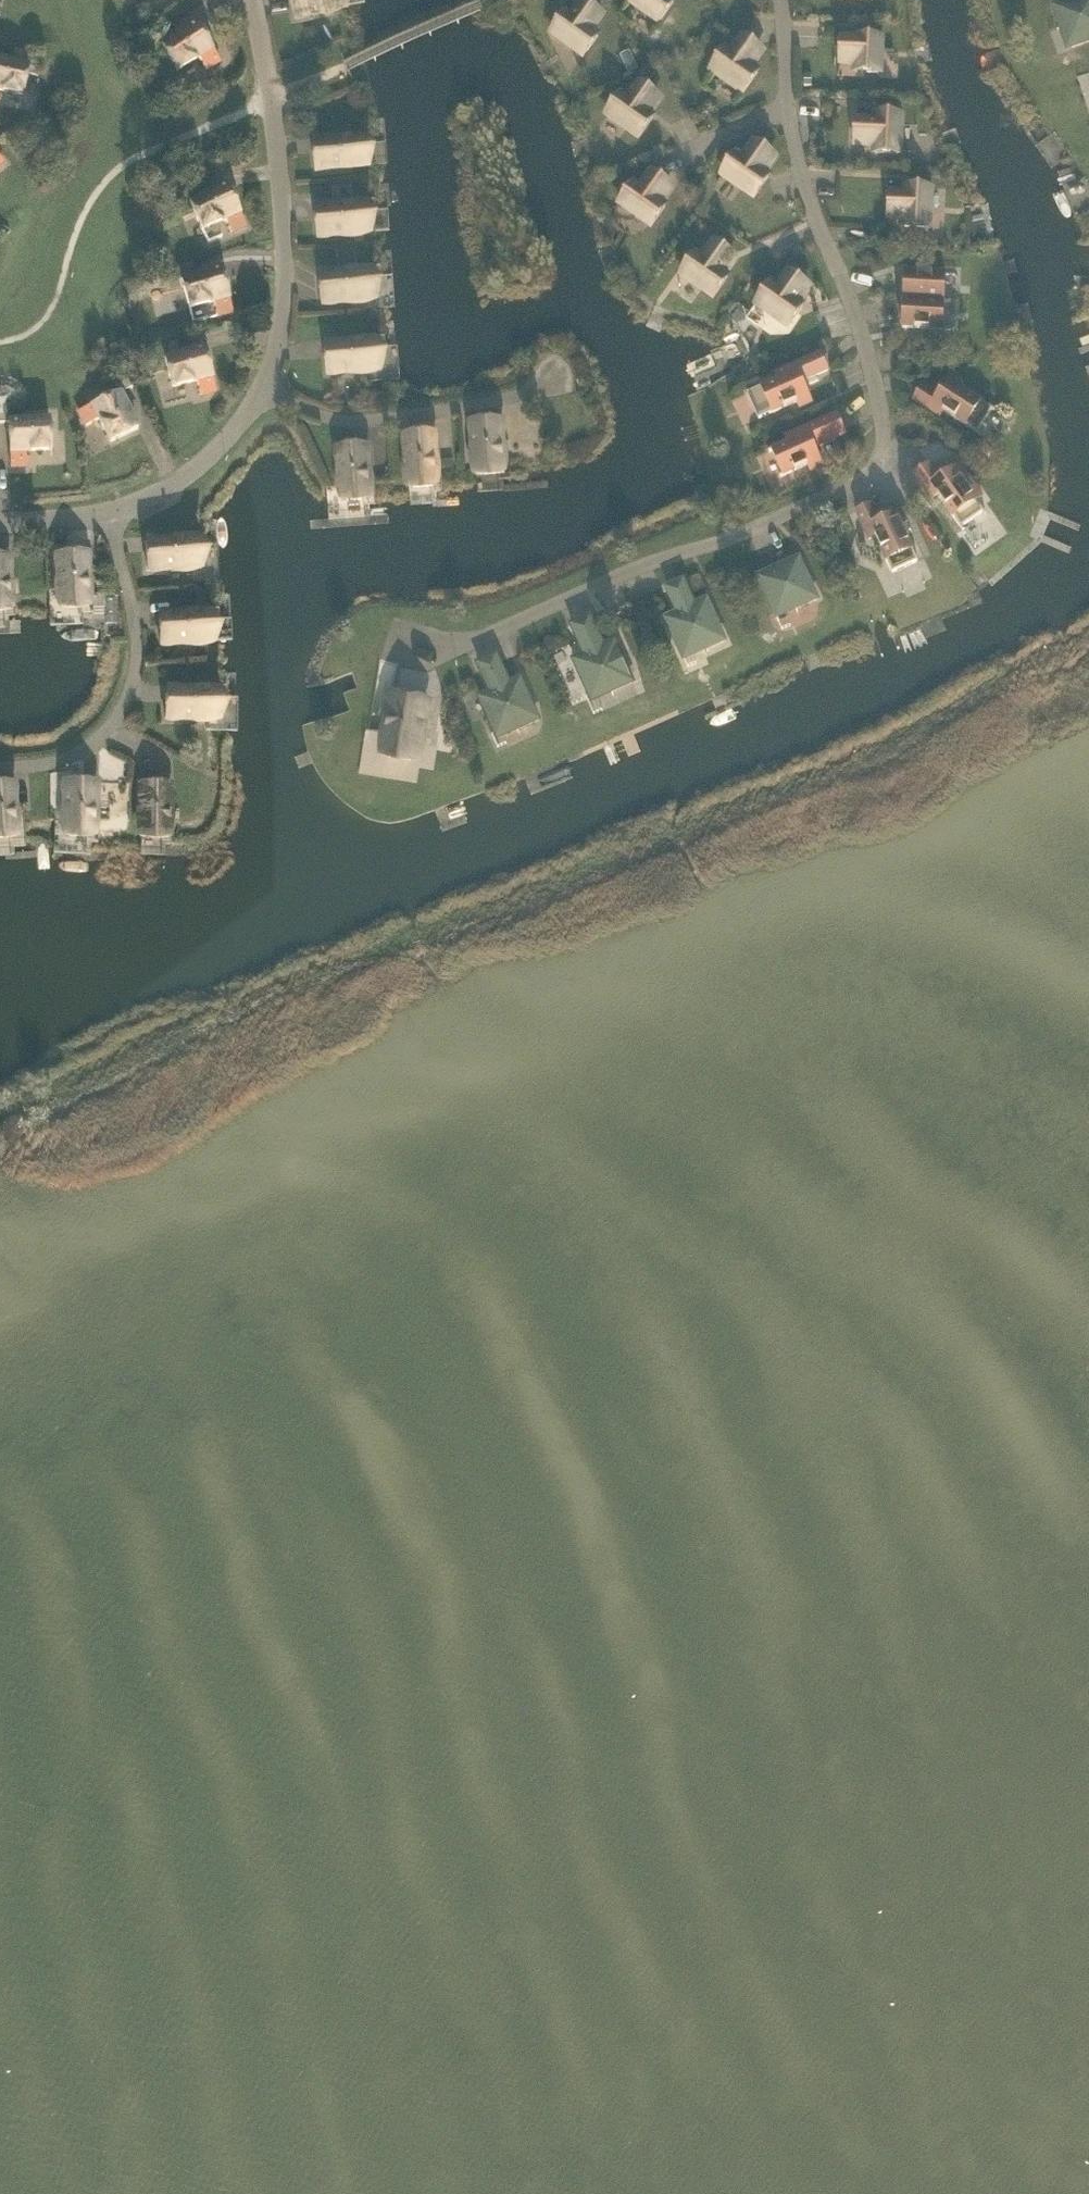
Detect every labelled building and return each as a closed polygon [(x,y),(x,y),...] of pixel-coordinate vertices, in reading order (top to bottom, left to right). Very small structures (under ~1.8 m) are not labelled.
[(350,9),(348,0),(292,0),(296,20),(350,9)] [(628,1),(661,23),(674,4),(669,0),(629,0),(628,1)] [(1088,43),(1088,0),(1078,0),(1054,8),(1069,50),(1088,43)] [(572,19),(566,15),(553,35),(585,57),(599,38),(592,33),(603,16),(584,2),(572,19)] [(178,71),(199,58),(207,71),(220,62),(196,24),(175,37),(168,26),(145,40),(153,51),(162,46),(178,71)] [(857,65),(857,74),(881,75),(883,40),(859,38),(859,41),(843,40),(841,64),(857,65)] [(732,56),(726,52),(712,71),(745,94),(759,74),(752,69),(763,52),(743,39),(732,56)] [(29,67),(40,69),(42,56),(16,51),(14,64),(0,61),(0,92),(23,97),(29,67)] [(640,139),(654,119),(648,115),(660,98),(640,85),(629,101),(622,96),(608,116),(640,139)] [(874,146),(874,155),(900,156),(902,117),(877,116),(877,122),(857,122),(856,145),(874,146)] [(372,168),(370,139),(315,143),(317,172),(372,168)] [(756,198),(769,179),(764,174),(775,158),(756,144),(744,161),(737,156),(723,175),(756,198)] [(634,185),(620,205),(653,228),(666,208),(661,204),(673,187),(653,173),(641,190),(634,185)] [(199,184),(171,197),(176,209),(190,203),(202,231),(225,220),(231,234),(246,227),(228,186),(204,196),(199,184)] [(906,220),(906,228),(930,229),(932,190),(908,189),(907,196),(891,195),(890,219),(906,220)] [(319,239),(374,235),(372,206),(317,210),(319,239)] [(715,298),(729,279),(723,275),(735,259),(716,244),(704,261),(697,256),(683,275),(715,298)] [(190,309),(214,303),(218,317),(233,313),(222,270),(197,276),(194,263),(168,269),(171,283),(182,280),(190,309)] [(324,305),(378,301),(376,273),(322,276),(324,305)] [(771,285),(758,305),(790,328),(804,308),(798,304),(810,287),(790,274),(779,290),(771,285)] [(945,303),(946,277),(947,277),(947,276),(906,274),(906,275),(907,275),(905,301),(902,301),(902,302),(905,302),(952,304),(952,303),(945,303)] [(903,328),(903,330),(944,332),(944,330),(945,304),(952,305),(952,304),(905,302),(904,328),(903,328)] [(177,342),(151,348),(155,362),(165,359),(173,389),(197,382),(201,397),(216,393),(205,349),(180,355),(177,342)] [(327,347),(329,376),(383,372),(381,343),(327,347)] [(751,394),(763,419),(798,404),(801,410),(813,404),(803,383),(829,372),(822,355),(793,368),(796,374),(751,394)] [(764,357),(756,361),(760,370),(768,367),(764,357)] [(123,368),(112,374),(121,393),(132,387),(123,368)] [(995,414),(996,413),(960,389),(964,383),(953,376),(939,397),(924,387),(915,402),(941,419),(944,413),(981,436),(982,435),(979,433),(993,412),(995,414)] [(80,413),(87,428),(100,421),(111,444),(138,431),(120,394),(80,413)] [(9,423),(11,468),(27,467),(27,453),(52,452),(50,421),(24,422),(24,410),(0,411),(0,423),(9,423)] [(791,444),(770,453),(771,454),(774,453),(784,476),(781,478),(782,479),(809,467),(812,473),(824,467),(816,451),(846,437),(838,417),(788,439),(791,444)] [(502,421),(473,423),(477,477),(506,476),(502,421)] [(410,490),(439,488),(435,434),(406,436),(410,490)] [(368,447),(339,449),(343,503),(372,501),(368,447)] [(940,480),(929,465),(915,475),(933,501),(939,497),(964,532),(965,532),(963,529),(984,514),(986,517),(987,516),(972,495),(978,491),(961,466),(940,480)] [(919,567),(920,566),(902,527),(909,524),(904,512),(881,522),(873,506),(857,513),(870,541),(876,538),(894,578),(896,577),(894,574),(918,564),(919,567)] [(202,570),(201,541),(147,543),(148,572),(202,570)] [(58,556),(60,610),(89,609),(87,554),(58,556)] [(11,612),(9,557),(0,558),(0,613),(11,612)] [(795,606),(797,610),(818,601),(800,560),(759,578),(771,604),(771,603),(776,615),(795,606)] [(679,614),(667,620),(678,645),(679,645),(684,656),(703,648),(705,652),(726,642),(708,602),(695,607),(684,583),(668,590),(679,614)] [(160,617),(161,646),(216,643),(214,614),(160,617)] [(611,689),(612,693),(634,684),(615,643),(604,648),(591,618),(573,626),(586,656),(575,661),(586,686),(587,686),(592,697),(611,689)] [(516,726),(518,731),(540,721),(521,681),(507,687),(493,658),(475,666),(489,695),(481,699),(494,729),(495,729),(497,735),(516,726)] [(221,721),(221,692),(167,691),(166,720),(221,721)] [(369,733),(363,772),(416,781),(429,702),(394,696),(387,736),(369,733)] [(67,784),(65,838),(94,839),(96,784),(67,784)] [(14,785),(0,786),(0,840),(17,839),(14,785)] [(140,840),(169,841),(171,786),(142,785),(140,840)]
